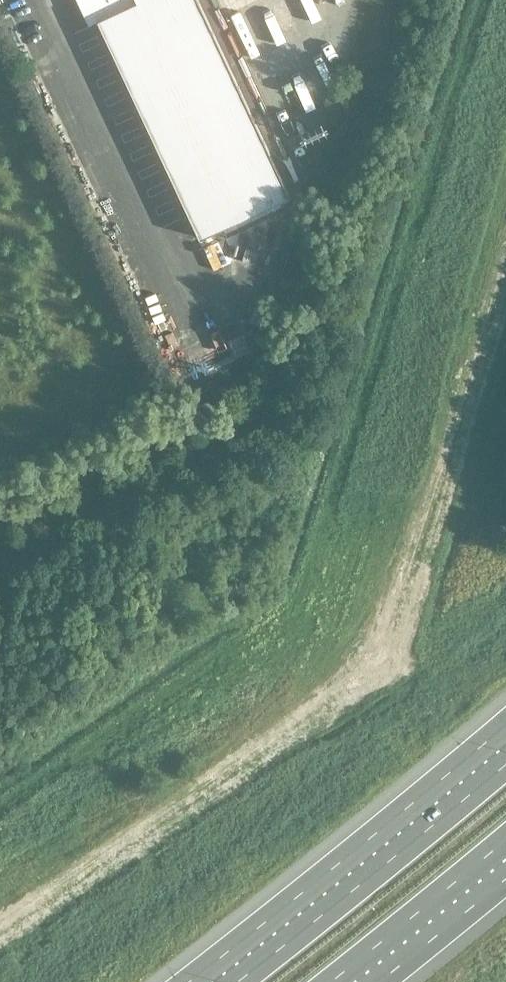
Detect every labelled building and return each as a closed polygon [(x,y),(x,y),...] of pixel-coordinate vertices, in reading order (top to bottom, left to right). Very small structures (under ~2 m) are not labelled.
[(87,23),(97,18),(200,238),(290,195),(199,0),(77,0),(87,23)]
